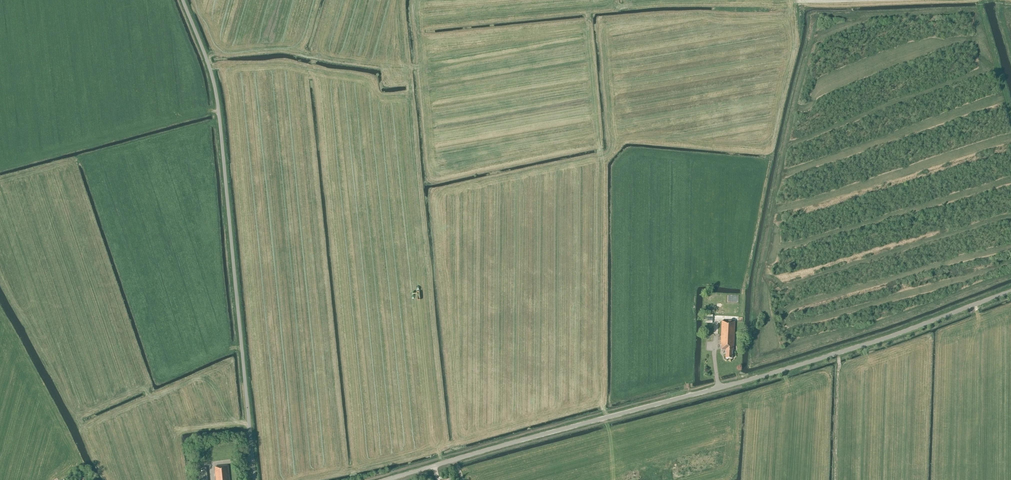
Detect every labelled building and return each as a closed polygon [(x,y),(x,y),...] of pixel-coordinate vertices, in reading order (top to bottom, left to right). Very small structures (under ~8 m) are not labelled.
[(733,351),(735,322),(722,321),(721,345),(722,345),(721,350),(726,350),(726,359),(732,359),(732,351),(733,351)] [(228,465),(215,467),(216,479),(230,479),(228,465)] [(207,467),(198,468),(199,479),(208,479),(207,467)]
